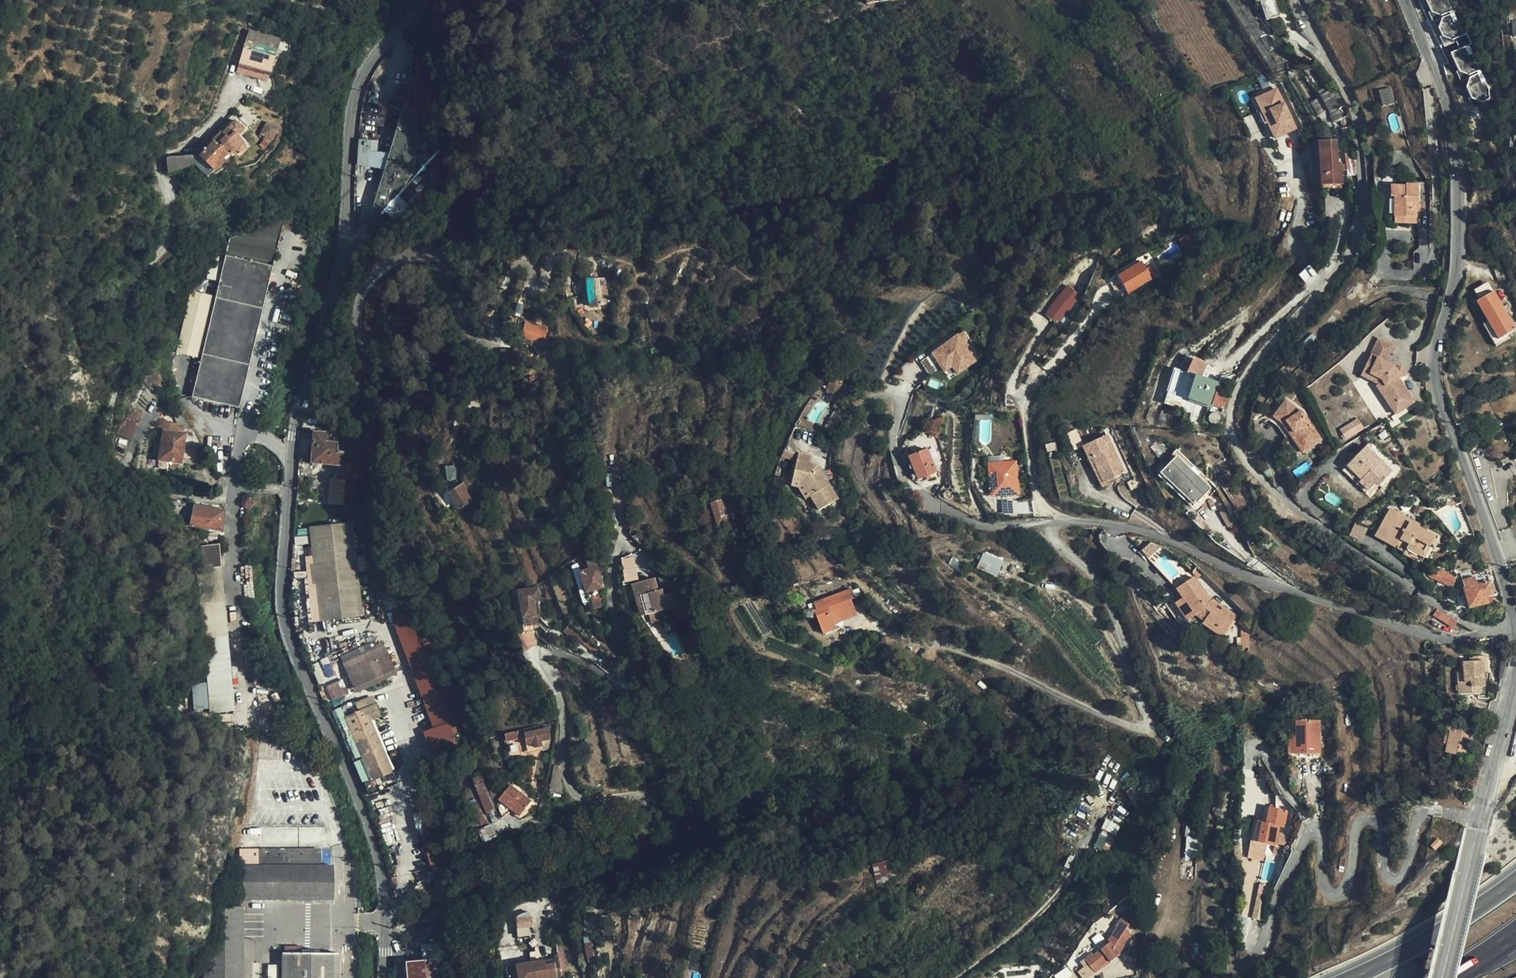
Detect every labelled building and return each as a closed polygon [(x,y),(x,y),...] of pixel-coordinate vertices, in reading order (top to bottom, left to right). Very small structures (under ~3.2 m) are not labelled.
[(1269,18),(1280,14),(1275,0),(1262,0),(1269,18)] [(1473,103),(1491,97),(1467,34),(1456,38),(1458,45),(1446,49),(1455,74),(1461,72),(1466,85),(1467,85),(1473,103)] [(270,74),(280,44),(249,36),(240,65),(270,74)] [(409,85),(367,238),(374,235),(416,174),(419,81),(409,85)] [(1255,96),(1275,139),(1298,128),(1279,86),(1255,96)] [(1391,102),(1387,87),(1376,90),(1381,105),(1391,102)] [(221,151),(228,159),(244,143),(237,136),(244,129),(236,121),(214,142),(222,149),(221,151)] [(276,143),(278,125),(265,123),(263,142),(276,143)] [(1336,139),(1317,140),(1319,184),(1342,183),(1341,161),(1337,161),(1336,139)] [(213,141),(200,154),(200,157),(215,171),(228,159),(221,151),(222,149),(214,142),(213,141)] [(1348,168),(1356,167),(1353,152),(1345,154),(1348,168)] [(185,155),(169,156),(168,158),(169,171),(169,173),(186,169),(185,155)] [(1389,183),(1390,194),(1394,194),(1395,215),(1418,214),(1418,201),(1420,201),(1420,180),(1405,180),(1405,183),(1389,183)] [(1394,194),(1390,194),(1391,221),(1418,220),(1418,214),(1395,215),(1394,194)] [(227,255),(273,266),(283,217),(230,237),(227,255)] [(1195,229),(1179,237),(1189,254),(1204,245),(1195,229)] [(240,409),(273,266),(227,255),(217,297),(195,291),(182,351),(203,356),(193,396),(240,409)] [(1147,259),(1118,278),(1119,280),(1113,284),(1121,298),(1127,294),(1129,296),(1159,277),(1152,268),(1147,259)] [(1152,268),(1159,277),(1164,274),(1158,264),(1152,268)] [(601,307),(600,280),(587,281),(589,308),(601,307)] [(1478,302),(1493,294),(1487,284),(1473,292),(1478,302)] [(1075,298),(1062,289),(1047,311),(1059,319),(1063,314),(1075,298)] [(1487,323),(1498,342),(1507,336),(1515,332),(1512,327),(1506,316),(1502,309),(1493,294),(1478,302),(1475,304),(1487,323)] [(1063,314),(1059,319),(1067,325),(1070,320),(1063,314)] [(1487,323),(1482,326),(1495,349),(1509,340),(1507,336),(1498,342),(1487,323)] [(534,341),(536,333),(537,326),(529,324),(527,330),(522,329),(521,336),(525,337),(525,339),(531,340),(534,341)] [(542,328),(537,326),(536,333),(534,341),(531,340),(529,347),(537,356),(545,352),(539,342),(542,328)] [(952,366),(958,374),(978,361),(973,353),(978,350),(965,329),(930,351),(943,372),(952,366)] [(1157,418),(1189,341),(1167,333),(1132,416),(1145,418),(1157,418)] [(1395,406),(1409,396),(1397,379),(1399,378),(1394,371),(1392,367),(1384,364),(1392,348),(1377,341),(1369,357),(1362,372),(1380,381),(1385,387),(1383,388),(1395,406)] [(1394,371),(1399,378),(1404,374),(1399,367),(1394,371)] [(1362,372),(1360,377),(1373,384),(1395,415),(1413,402),(1409,396),(1395,406),(1383,388),(1385,387),(1380,381),(1362,372)] [(1214,407),(1221,384),(1200,377),(1192,400),(1214,407)] [(842,384),(832,381),(827,397),(837,400),(842,384)] [(857,393),(860,383),(853,381),(849,391),(857,393)] [(1471,410),(1476,420),(1492,412),(1487,402),(1471,410)] [(1280,409),(1269,428),(1279,433),(1287,443),(1294,436),(1306,450),(1316,440),(1296,417),(1280,409)] [(202,451),(203,444),(181,411),(172,413),(179,426),(175,425),(175,429),(170,428),(169,432),(164,431),(159,461),(182,465),(183,458),(189,459),(192,460),(196,459),(198,457),(201,454),(202,451)] [(931,421),(929,431),(937,433),(940,419),(931,421)] [(1364,429),(1358,421),(1351,425),(1356,434),(1364,429)] [(1356,434),(1351,425),(1340,432),(1346,441),(1357,434),(1356,434)] [(1279,433),(1269,428),(1266,433),(1276,439),(1283,447),(1287,443),(1279,433)] [(1077,429),(1068,433),(1075,449),(1084,446),(1077,429)] [(336,452),(336,445),(322,444),(323,433),(313,433),(311,462),(341,464),(342,453),(336,452)] [(1106,435),(1082,447),(1089,461),(1092,459),(1099,473),(1109,468),(1114,477),(1125,472),(1106,435)] [(1294,436),(1287,443),(1302,459),(1320,444),(1316,440),(1306,450),(1294,436)] [(1499,465),(1488,446),(1481,450),(1492,469),(1499,465)] [(908,457),(914,454),(911,449),(905,451),(908,457)] [(926,449),(914,454),(908,457),(918,481),(936,473),(926,449)] [(1365,449),(1347,471),(1363,484),(1362,486),(1373,495),(1380,486),(1386,479),(1389,482),(1395,474),(1365,449)] [(1212,482),(1174,455),(1160,473),(1198,500),(1212,482)] [(791,490),(799,493),(805,495),(809,502),(816,517),(835,508),(819,471),(811,468),(812,461),(800,458),(791,490)] [(1092,459),(1089,461),(1102,487),(1116,480),(1114,477),(1109,468),(1099,473),(1092,459)] [(1018,460),(987,462),(990,497),(1021,494),(1018,460)] [(447,480),(458,479),(457,463),(449,464),(445,465),(447,480)] [(1363,484),(1347,471),(1344,474),(1372,496),(1373,495),(1362,486),(1363,484)] [(328,501),(343,503),(347,479),(331,477),(328,501)] [(1383,489),(1389,482),(1386,479),(1380,486),(1383,489)] [(472,499),(461,482),(447,492),(458,508),(472,499)] [(801,500),(803,504),(809,502),(805,495),(799,493),(791,490),(789,496),(801,500)] [(743,519),(738,504),(735,506),(733,500),(723,504),(722,501),(713,505),(720,526),(743,519)] [(1428,507),(1419,502),(1415,510),(1423,515),(1428,507)] [(222,530),(225,511),(197,506),(197,507),(191,506),(188,516),(195,517),(193,525),(222,530)] [(1392,509),(1380,529),(1408,545),(1406,548),(1424,558),(1435,538),(1420,529),(1421,526),(1392,509)] [(1374,526),(1363,520),(1355,535),(1366,541),(1374,526)] [(351,523),(309,528),(313,564),(309,565),(312,586),(316,585),(320,620),(361,615),(351,523)] [(1408,545),(1380,529),(1376,536),(1404,552),(1403,554),(1421,564),(1424,558),(1406,548),(1408,545)] [(1164,544),(1153,540),(1144,549),(1152,557),(1164,544)] [(1004,578),(1007,570),(1001,567),(1004,558),(984,551),(978,568),(1004,578)] [(622,558),(625,582),(638,580),(636,556),(622,558)] [(590,572),(599,570),(597,561),(588,563),(590,572)] [(650,586),(661,581),(650,562),(642,567),(650,586)] [(1437,566),(1432,578),(1453,586),(1458,575),(1437,566)] [(235,712),(220,567),(197,570),(213,714),(235,712)] [(1493,595),(1486,571),(1474,575),(1472,569),(1460,573),(1469,609),(1493,603),(1491,595),(1493,595)] [(596,593),(599,592),(599,584),(601,575),(599,570),(590,572),(596,593)] [(599,604),(596,593),(590,572),(583,574),(578,575),(585,607),(599,604)] [(1238,615),(1213,598),(1195,575),(1175,589),(1181,597),(1174,604),(1188,621),(1201,624),(1222,638),(1238,615)] [(548,598),(555,596),(551,581),(544,583),(548,598)] [(854,595),(850,586),(814,602),(817,610),(815,611),(821,628),(836,622),(834,617),(855,607),(850,597),(854,595)] [(523,617),(535,616),(538,615),(536,600),(541,600),(540,589),(515,593),(515,596),(520,595),(523,617)] [(703,620),(699,605),(690,608),(694,623),(703,620)] [(421,606),(394,615),(432,727),(424,730),(434,759),(461,750),(455,734),(465,731),(421,606)] [(857,612),(855,607),(834,617),(836,622),(857,612)] [(1457,622),(1437,609),(1433,615),(1453,629),(1457,622)] [(529,625),(536,624),(535,616),(523,617),(524,625),(529,625)] [(836,622),(821,628),(824,633),(839,626),(836,622)] [(1240,646),(1249,646),(1250,631),(1246,627),(1241,627),(1240,646)] [(384,643),(342,662),(356,694),(398,675),(384,643)] [(1485,684),(1486,670),(1489,670),(1489,653),(1474,653),(1474,657),(1467,657),(1466,668),(1461,668),(1460,690),(1483,690),(1483,684),(1485,684)] [(374,702),(340,717),(369,784),(394,773),(371,720),(380,716),(374,702)] [(1295,715),(1294,729),(1293,748),(1317,749),(1318,716),(1295,715)] [(1473,742),(1476,727),(1465,724),(1465,726),(1448,722),(1443,742),(1446,742),(1444,752),(1466,758),(1470,742),(1473,742)] [(521,729),(524,745),(532,743),(533,748),(538,747),(538,742),(549,740),(547,724),(521,729)] [(521,729),(504,732),(507,752),(520,749),(519,746),(524,745),(521,729)] [(559,769),(554,768),(552,791),(563,792),(559,769)] [(476,790),(485,786),(482,779),(474,782),(476,790)] [(494,783),(491,784),(485,786),(476,790),(488,819),(493,817),(497,815),(494,807),(501,804),(502,804),(494,783)] [(512,790),(502,804),(501,804),(500,806),(520,821),(531,804),(512,790)] [(1264,816),(1268,800),(1263,799),(1259,815),(1264,816)] [(1287,805),(1268,800),(1264,816),(1259,815),(1254,814),(1249,834),(1261,837),(1270,839),(1278,841),(1287,805)] [(1245,832),(1249,834),(1254,814),(1250,812),(1245,832)] [(497,841),(491,829),(470,839),(476,851),(497,841)] [(1249,834),(1245,832),(1241,848),(1258,852),(1261,837),(1249,834)] [(1119,835),(1114,853),(1123,856),(1128,837),(1119,835)] [(1278,841),(1270,839),(1268,847),(1277,849),(1278,841)] [(1427,851),(1435,843),(1431,839),(1423,846),(1427,851)] [(240,848),(241,864),(322,865),(322,848),(240,848)] [(874,863),(876,879),(894,877),(892,860),(874,863)] [(230,900),(243,900),(331,900),(331,865),(322,865),(241,864),(230,864),(230,900)] [(432,890),(428,882),(421,884),(420,880),(412,884),(417,894),(424,891),(426,893),(432,890)] [(531,936),(530,918),(515,919),(515,928),(523,928),(524,937),(531,936)] [(1081,977),(1090,977),(1102,969),(1101,968),(1108,962),(1110,964),(1120,957),(1119,956),(1120,954),(1131,938),(1127,935),(1128,933),(1126,931),(1129,927),(1120,921),(1115,929),(1116,930),(1107,944),(1108,946),(1093,957),(1091,955),(1084,961),(1087,966),(1083,969),(1077,973),(1081,977)] [(338,953),(301,952),(301,946),(284,945),(284,952),(283,952),(282,977),(337,977),(338,953)] [(561,976),(558,956),(553,956),(554,963),(543,965),(542,961),(515,965),(518,977),(553,977),(561,976)] [(443,957),(405,961),(407,977),(445,977),(443,957)] [(264,967),(269,967),(269,963),(255,963),(255,975),(264,974),(264,967)]
